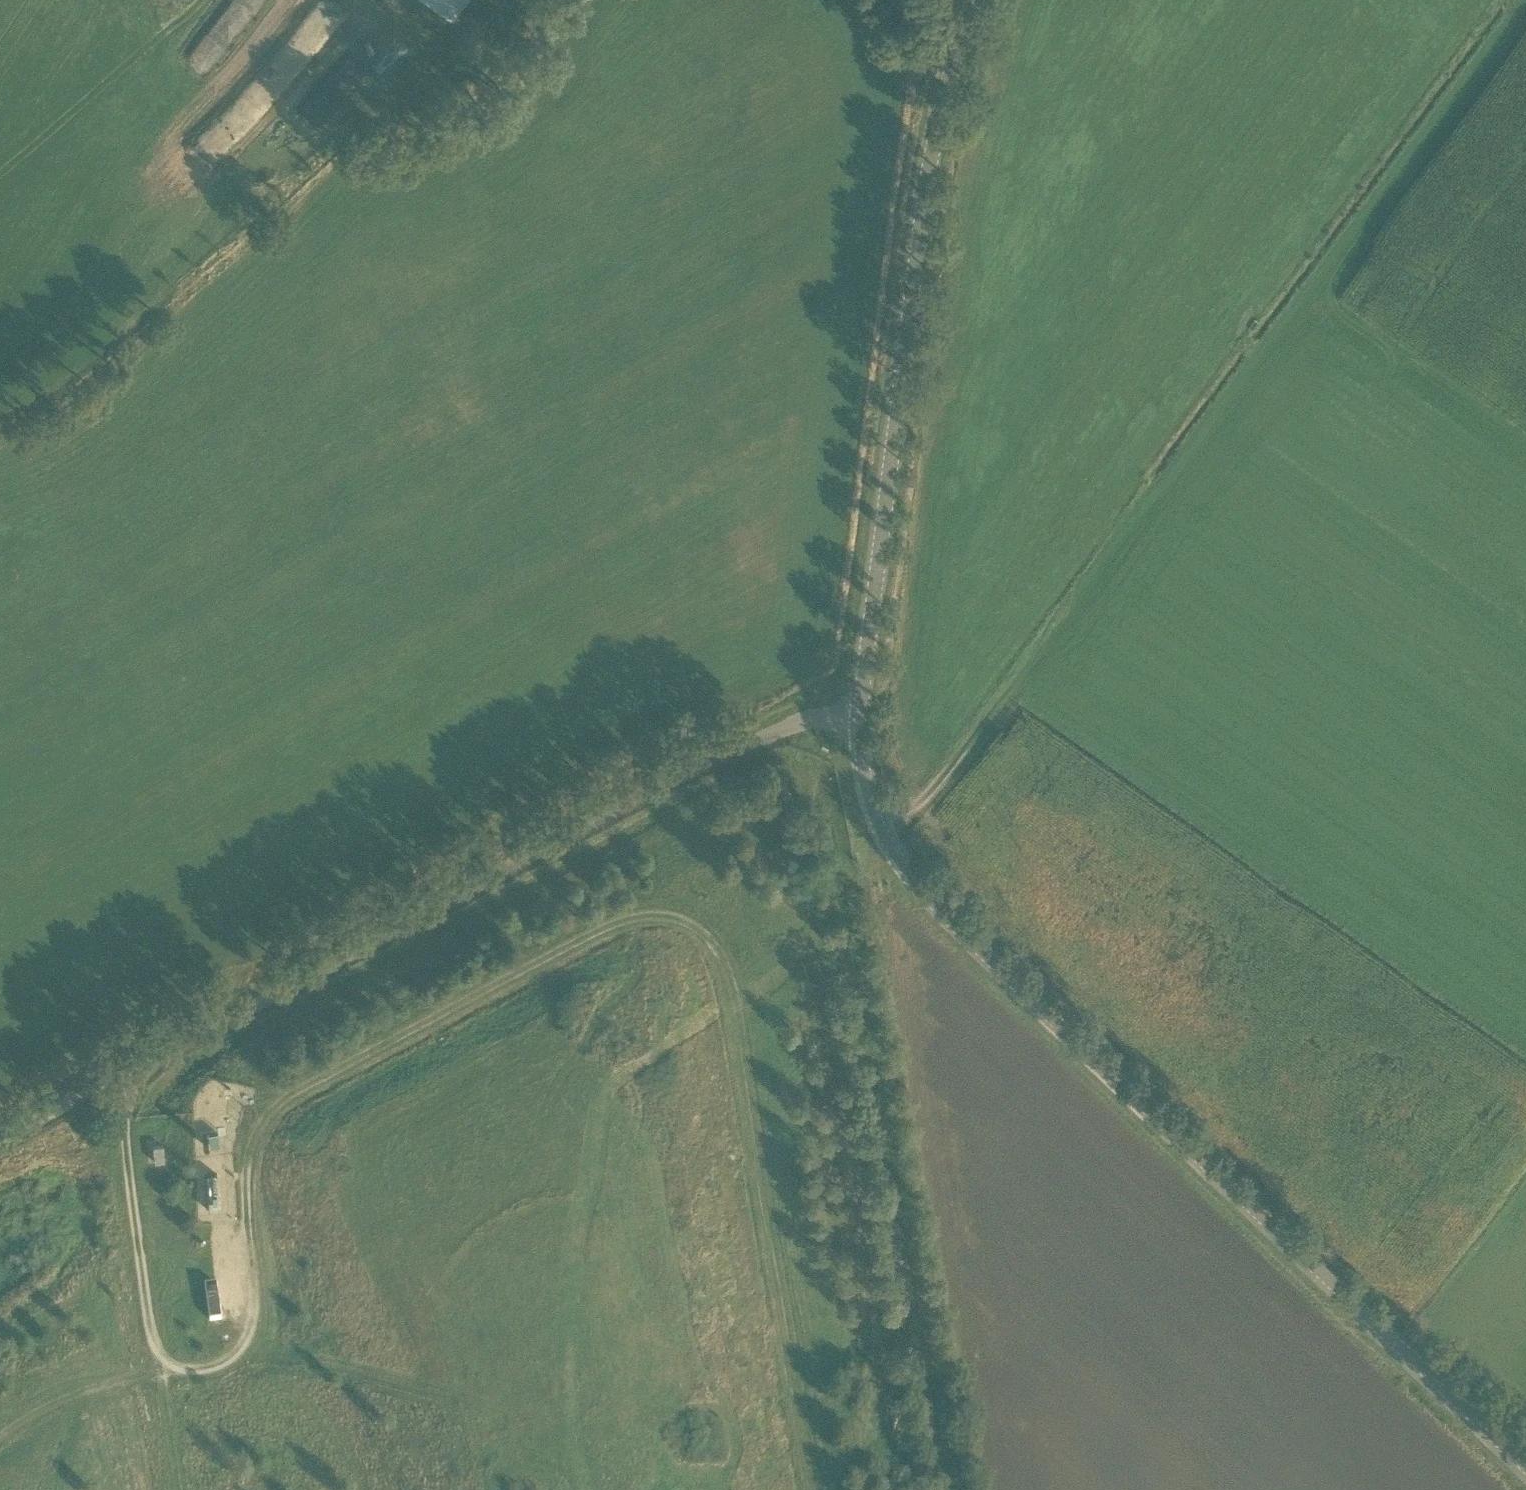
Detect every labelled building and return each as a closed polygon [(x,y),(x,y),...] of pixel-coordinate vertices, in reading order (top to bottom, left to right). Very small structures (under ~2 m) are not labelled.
[(315,40),(353,26),(343,0),(340,0),(316,9),(320,21),(309,25),(315,40)] [(465,0),(424,0),(453,19),(465,0)] [(219,1147),(218,1132),(208,1133),(209,1142),(209,1145),(210,1148),(219,1147)] [(206,1174),(208,1209),(219,1208),(217,1173),(206,1174)] [(215,1281),(199,1284),(205,1319),(221,1316),(215,1281)]
